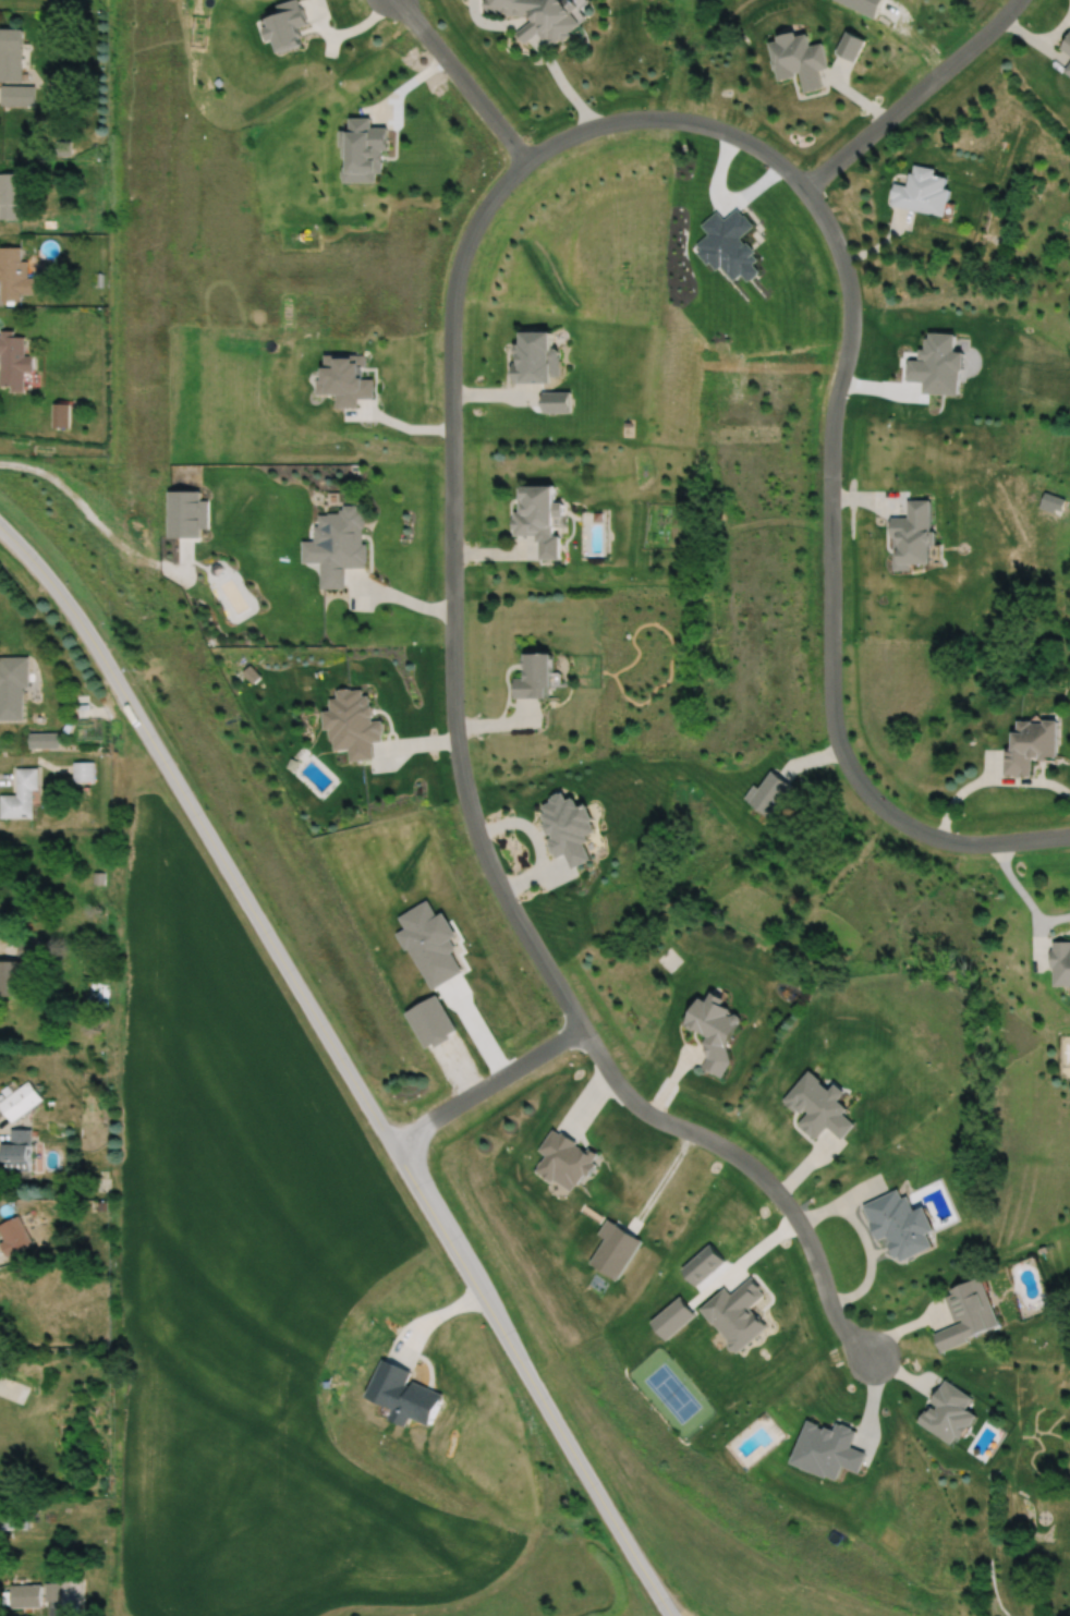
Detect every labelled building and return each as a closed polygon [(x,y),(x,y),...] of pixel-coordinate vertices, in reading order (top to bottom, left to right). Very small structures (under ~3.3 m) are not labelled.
[(533,17),(532,24),(519,33),(526,44),(539,35),(546,44),(555,46),(584,26),(579,19),(580,9),(574,0),(566,0),(563,2),(561,0),(486,0),(485,13),(533,17)] [(21,30),(0,30),(0,81),(21,81),(21,30)] [(770,41),(778,81),(802,77),(805,94),(824,90),(820,70),(829,69),(825,45),(811,47),(809,34),(770,41)] [(1061,48),(1069,54),(1069,36),(1061,48)] [(34,86),(0,86),(0,106),(34,106),(34,86)] [(894,184),(890,206),(948,217),(953,189),(947,189),(949,178),(937,176),(938,169),(914,165),(910,187),(894,184)] [(21,219),(21,174),(0,174),(0,219),(21,219)] [(1,280),(2,299),(39,298),(39,277),(27,277),(27,260),(21,260),(21,247),(0,248),(0,280),(1,280)] [(23,389),(23,371),(33,371),(33,356),(24,357),(23,333),(0,333),(0,389),(23,389)] [(559,485),(518,484),(517,535),(558,536),(559,485)] [(894,516),(894,569),(915,569),(915,563),(935,563),(934,499),(910,499),(911,516),(894,516)] [(515,697),(555,697),(555,653),(526,653),(526,677),(515,677),(515,697)] [(21,656),(0,656),(0,720),(22,720),(21,656)] [(1033,775),(1034,756),(1059,756),(1059,720),(1016,719),(1016,748),(1005,748),(1005,775),(1033,775)] [(46,733),(29,733),(29,748),(46,748),(46,733)] [(71,762),(71,782),(92,782),(92,762),(71,762)] [(0,819),(32,818),(32,791),(37,791),(37,768),(16,768),(16,795),(0,795),(0,801),(0,819)] [(23,996),(23,960),(39,960),(39,940),(17,940),(17,962),(0,962),(0,996),(23,996)] [(1053,943),(1053,986),(1069,986),(1069,944),(1053,943)] [(686,1025),(708,1036),(703,1046),(711,1050),(702,1068),(718,1076),(747,1019),(723,1007),(727,999),(715,992),(710,1002),(701,997),(686,1025)] [(41,1100),(28,1081),(0,1102),(0,1107),(12,1122),(41,1100)] [(4,1144),(4,1170),(30,1170),(30,1130),(9,1130),(9,1144),(4,1144)] [(866,1204),(880,1240),(890,1236),(900,1261),(936,1247),(931,1233),(937,1231),(928,1207),(916,1211),(910,1196),(905,1199),(901,1190),(866,1204)] [(35,1242),(20,1215),(0,1225),(0,1237),(10,1256),(35,1242)] [(1004,1328),(986,1278),(946,1292),(957,1324),(935,1332),(941,1350),(1004,1328)] [(0,1510),(0,1529),(27,1529),(27,1510),(0,1510)] [(59,1583),(44,1583),(44,1602),(59,1602),(59,1583)] [(40,1584),(10,1584),(10,1607),(40,1607),(40,1584)]
